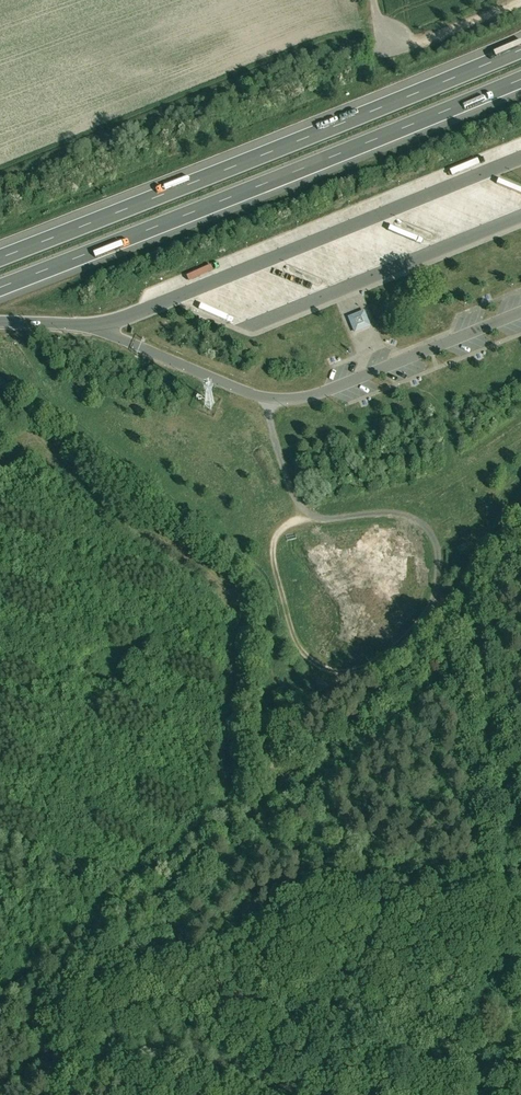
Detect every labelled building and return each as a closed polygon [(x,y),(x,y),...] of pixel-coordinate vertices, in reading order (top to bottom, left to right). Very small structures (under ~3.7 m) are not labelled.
[(368,315),(353,322),(360,337),(375,331),(368,315)]
